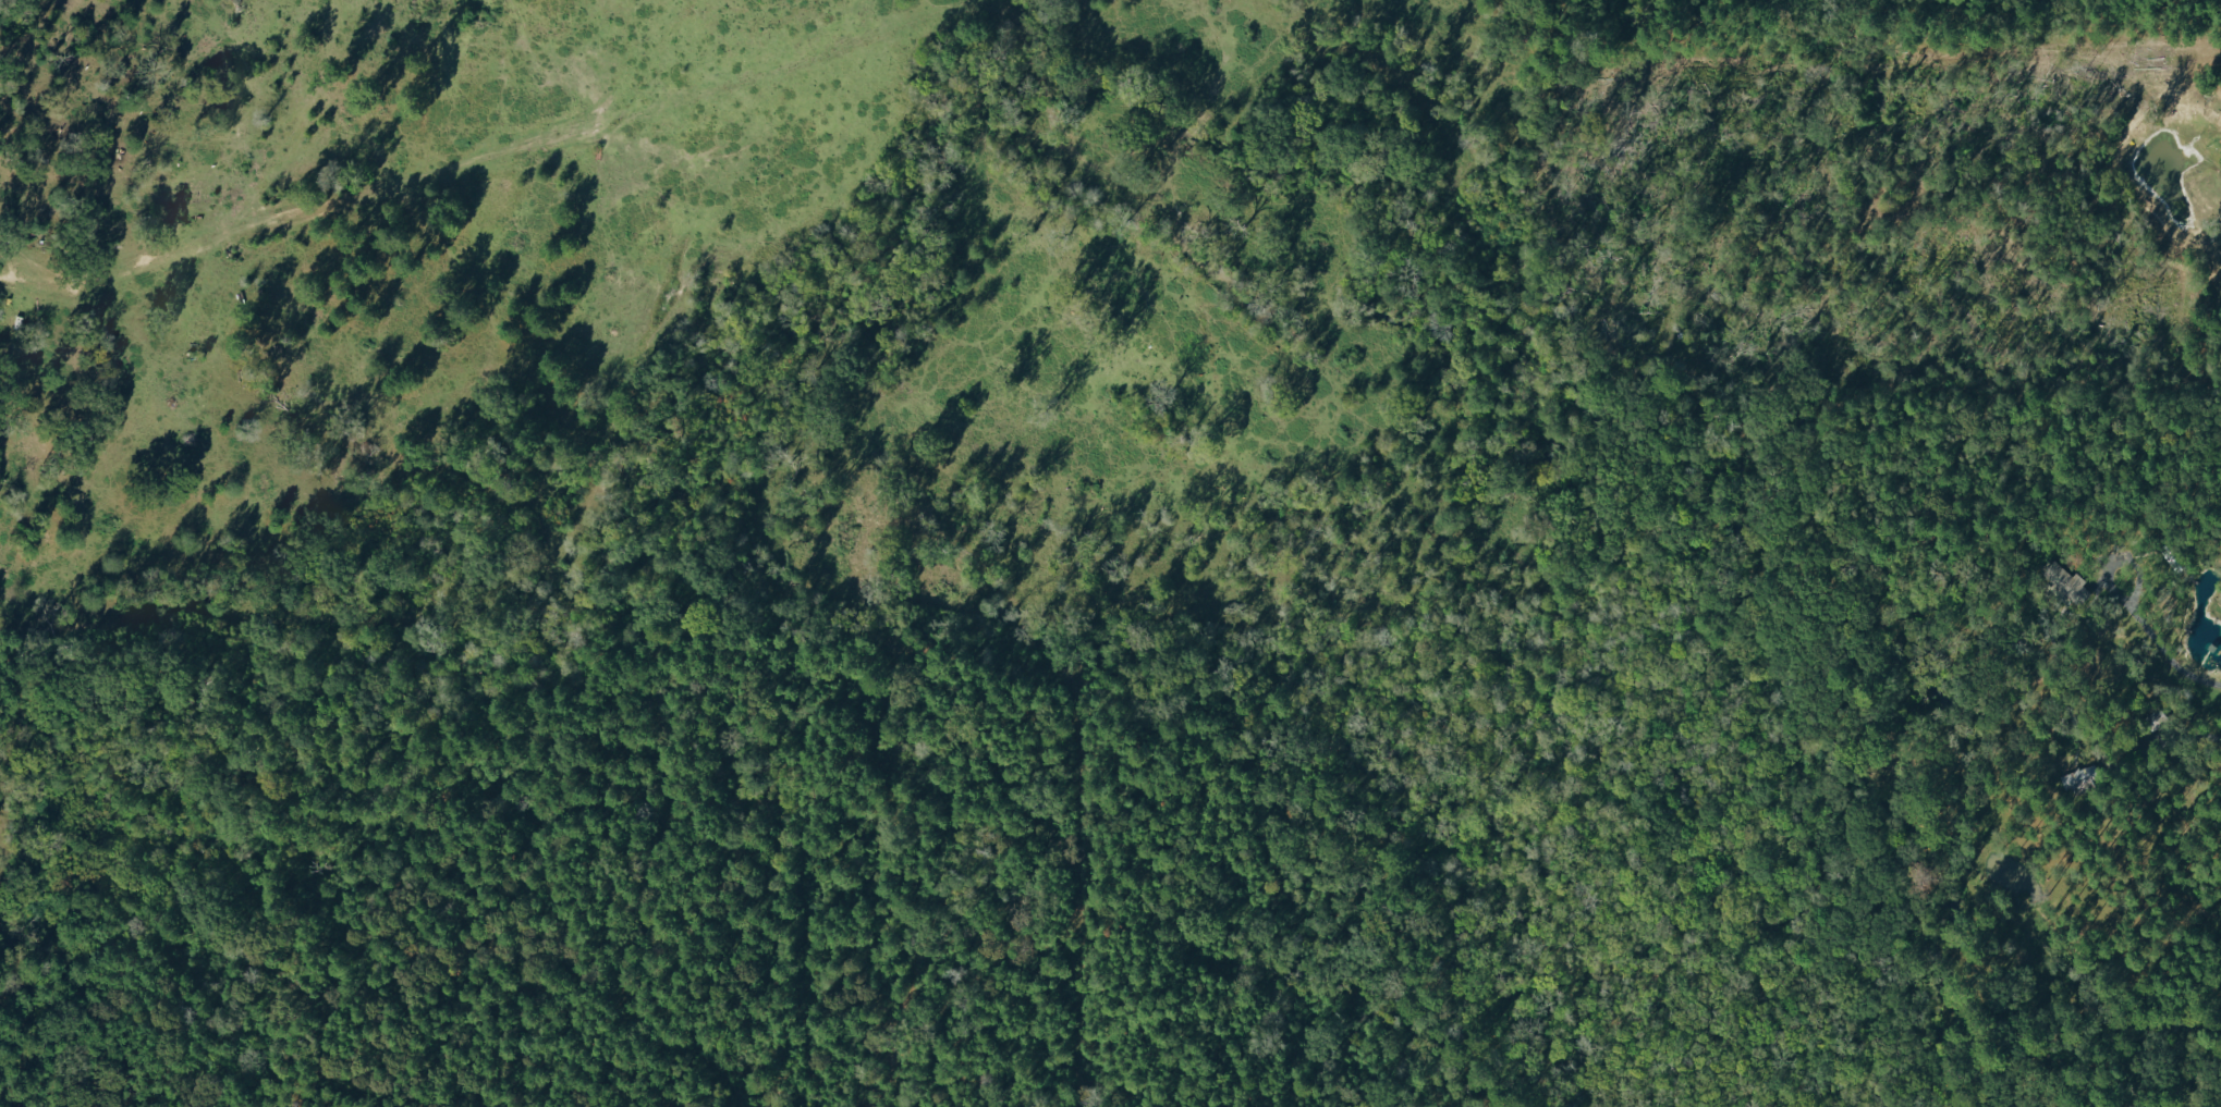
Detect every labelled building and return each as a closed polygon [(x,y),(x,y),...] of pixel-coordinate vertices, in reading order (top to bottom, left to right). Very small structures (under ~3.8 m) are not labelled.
[(2072,576),(2054,560),(2041,573),(2077,606),(2091,592),(2083,585),(2087,581),(2077,571),(2072,576)]
